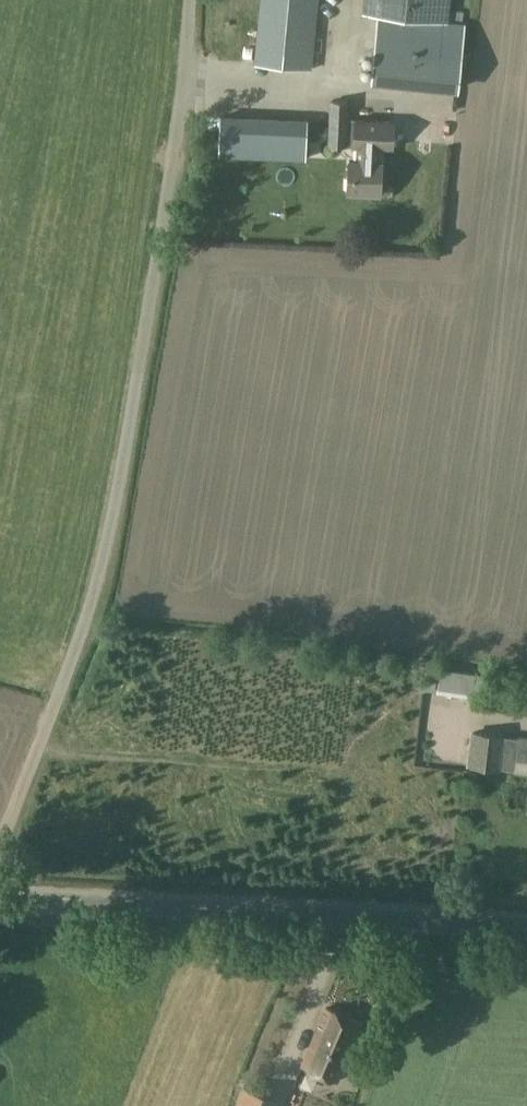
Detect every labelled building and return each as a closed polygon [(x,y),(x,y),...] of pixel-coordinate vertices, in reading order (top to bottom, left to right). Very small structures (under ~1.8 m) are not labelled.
[(254,64),(312,70),(318,0),(260,0),(254,64)] [(463,51),(465,24),(449,22),(451,0),(364,0),(362,14),(378,16),(371,82),(460,91),(463,51)] [(330,101),(329,145),(345,146),(347,120),(348,102),(330,101)] [(219,154),(306,158),(308,121),(220,117),(219,154)] [(393,122),(347,120),(345,146),(357,146),(356,160),(349,160),(348,191),(380,193),(381,162),(379,162),(380,147),(392,148),(393,122)] [(437,690),(482,697),(485,675),(440,668),(437,690)] [(507,737),(507,735),(472,731),(467,766),(501,769),(502,768),(515,770),(526,771),(526,738),(519,737),(519,738),(507,737)] [(362,1023),(326,1008),(301,1066),(337,1081),(362,1023)] [(271,1056),(303,1057),(304,1030),(272,1029),(271,1056)] [(233,1105),(273,1105),(276,1099),(243,1084),(233,1105)]
